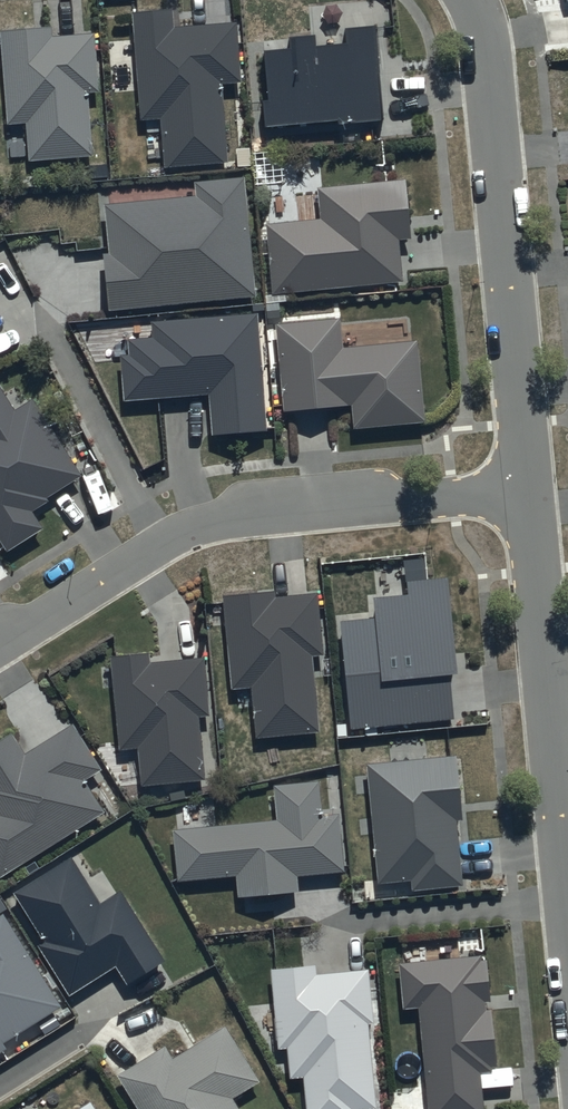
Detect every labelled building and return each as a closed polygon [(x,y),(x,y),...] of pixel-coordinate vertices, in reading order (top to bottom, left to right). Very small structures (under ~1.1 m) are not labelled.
[(175,13),(133,16),(142,125),(162,123),(166,171),(229,166),(223,87),(242,86),(238,26),(176,31),(175,13)] [(315,38),(291,40),(292,51),(265,54),(269,97),(261,97),(264,127),(338,121),(338,124),(385,120),(376,27),(346,30),(347,45),(316,48),(315,38)] [(53,31),(2,35),(9,129),(28,128),(31,165),(94,160),(89,97),(100,96),(96,37),(53,40),(53,31)] [(199,202),(106,211),(111,258),(105,258),(111,316),(257,302),(246,183),(197,188),(199,202)] [(407,184),(318,193),(321,224),(268,229),(275,298),(404,286),(401,245),(413,244),(407,184)] [(259,319),(153,327),(154,342),(129,344),(130,359),(122,360),(125,405),(211,398),(214,440),(267,436),(259,319)] [(341,324),(276,330),(284,416),(353,410),(355,434),(427,427),(419,346),(344,353),(341,324)] [(0,390),(0,546),(8,558),(46,535),(34,516),(50,507),(47,503),(82,481),(34,404),(17,414),(1,389),(0,390)] [(377,622),(342,626),(353,733),(457,723),(453,683),(460,682),(450,582),(409,587),(410,599),(375,602),(377,622)] [(276,597),(226,602),(234,693),(253,692),(258,744),(323,738),(316,663),(326,662),(320,598),(277,602),(276,597)] [(150,656),(112,660),(120,753),(139,751),(143,788),(205,782),(200,721),(211,719),(206,662),(151,667),(150,656)] [(0,744),(0,878),(103,814),(83,783),(101,772),(72,726),(24,756),(12,736),(0,744)] [(458,758),(367,767),(379,886),(413,883),(414,893),(465,888),(459,824),(464,823),(458,758)] [(279,821),(173,832),(178,883),(237,877),(239,898),(300,892),(298,876),(346,872),(341,815),(323,816),(320,782),(276,787),(279,821)] [(71,858),(12,894),(43,944),(38,948),(69,997),(116,967),(126,984),(163,961),(119,892),(100,904),(71,858)] [(8,1054),(4,1049),(64,1012),(5,916),(0,919),(0,1059),(8,1054)] [(400,967),(405,1014),(421,1012),(430,1108),(487,1108),(484,1079),(496,1078),(495,1073),(499,1072),(493,1015),(488,1015),(488,1006),(492,1006),(488,964),(484,964),(484,959),(400,967)] [(272,970),(279,1049),(289,1048),(292,1078),(305,1077),(308,1108),(374,1108),(379,1108),(371,1025),(376,1025),(371,969),(319,974),(318,965),(272,970)] [(117,1076),(137,1108),(239,1108),(233,1099),(259,1083),(224,1027),(172,1059),(164,1047),(117,1076)]
